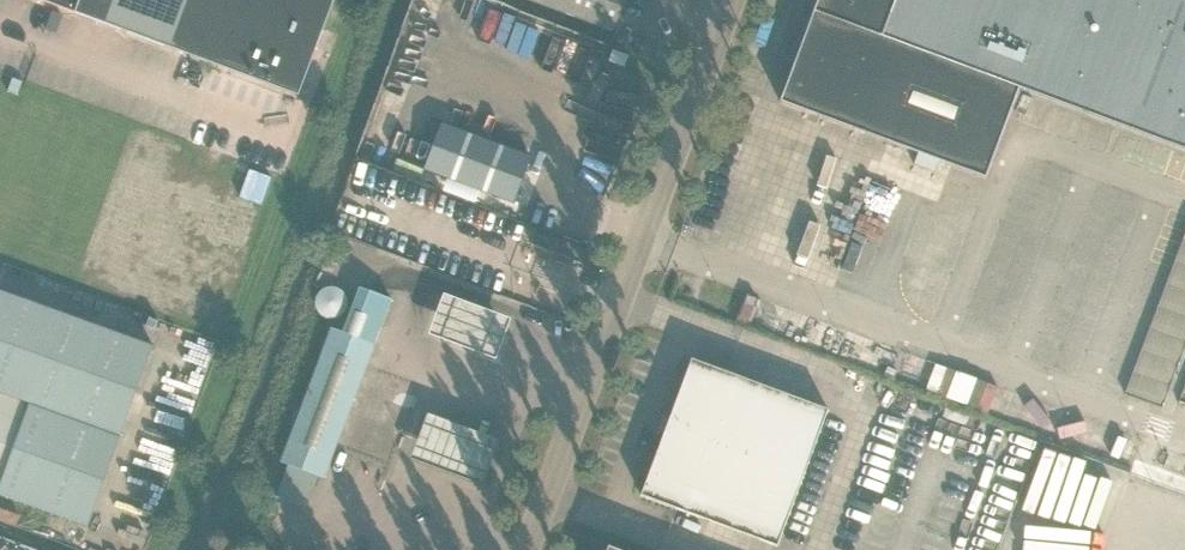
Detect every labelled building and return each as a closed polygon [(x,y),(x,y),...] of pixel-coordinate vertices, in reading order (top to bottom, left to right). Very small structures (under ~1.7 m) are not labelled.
[(298,95),(323,29),(333,0),(40,0),(298,95)] [(624,0),(529,0),(613,31),(624,0)] [(780,102),(986,179),(1019,89),(1184,150),(1184,0),(818,0),(780,102)] [(624,67),(628,55),(613,49),(608,61),(624,67)] [(441,123),(423,169),(446,178),(514,203),(531,158),(441,123)] [(1184,354),(1184,231),(1131,390),(1169,403),(1184,354)] [(281,462),(324,478),(395,290),(364,278),(344,333),(332,328),(281,462)] [(327,321),(351,305),(336,283),(313,300),(327,321)] [(88,527),(154,347),(0,291),(0,495),(88,527)] [(500,362),(514,320),(445,296),(430,338),(500,362)] [(777,546),(828,410),(692,359),(641,495),(777,546)] [(927,392),(979,403),(986,375),(934,363),(927,392)] [(429,415),(412,459),(485,486),(502,441),(429,415)]
